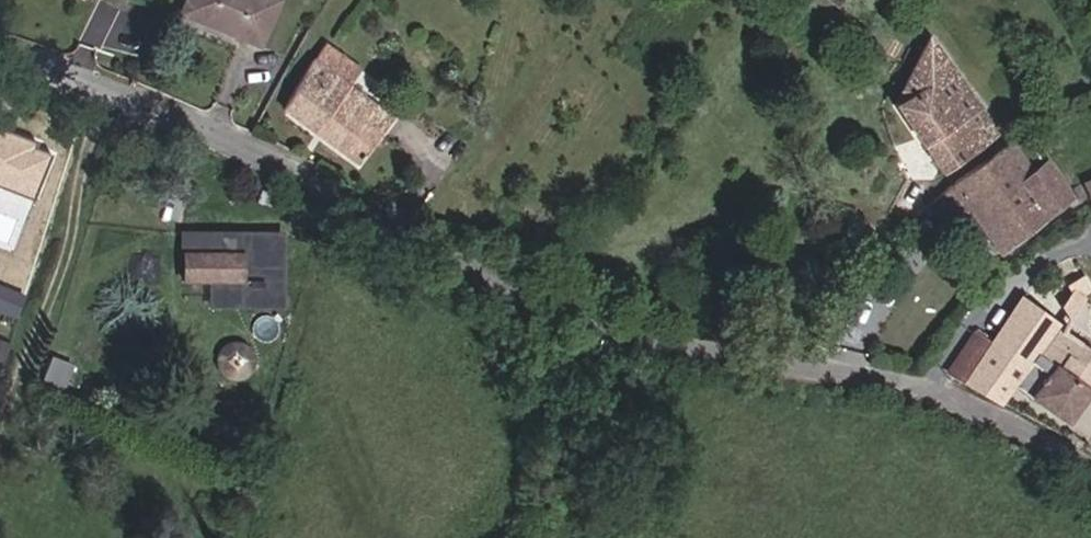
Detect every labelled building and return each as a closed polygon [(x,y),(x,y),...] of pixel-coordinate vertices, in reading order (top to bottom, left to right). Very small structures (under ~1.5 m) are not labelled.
[(176,40),(247,70),(268,21),(218,0),(193,0),(176,40)] [(1004,136),(932,36),(898,105),(943,173),(1004,136)] [(324,56),(315,69),(347,91),(356,78),(324,56)] [(285,112),(357,161),(384,118),(353,96),(347,91),(315,69),(285,112)] [(0,129),(0,183),(33,195),(51,148),(0,129)] [(1061,203),(1015,140),(953,185),(930,204),(947,226),(969,210),(1002,251),(1067,213),(1061,203)] [(1085,191),(1077,195),(1086,209),(1090,206),(1090,205),(1085,191)] [(183,285),(210,285),(210,307),(287,308),(287,284),(288,284),(288,231),(183,232),(183,285)] [(16,313),(22,295),(0,287),(0,307),(16,313)] [(965,381),(1000,399),(1004,401),(1016,385),(1068,422),(1090,389),(1090,349),(1023,299),(1012,314),(992,342),(965,381)] [(948,369),(965,381),(992,342),(975,331),(948,369)]
